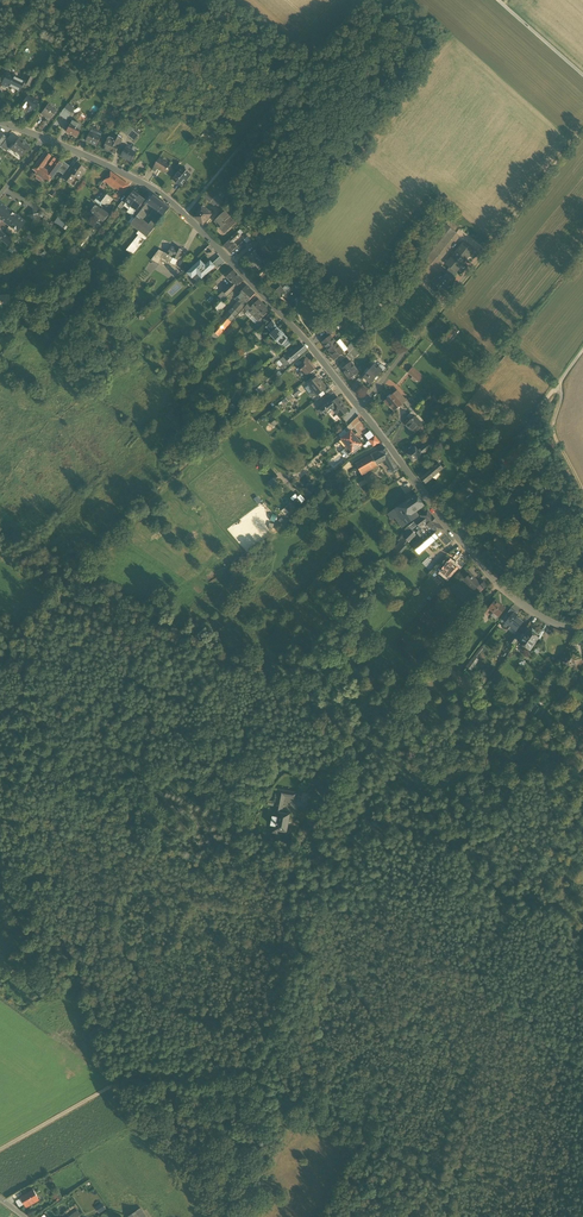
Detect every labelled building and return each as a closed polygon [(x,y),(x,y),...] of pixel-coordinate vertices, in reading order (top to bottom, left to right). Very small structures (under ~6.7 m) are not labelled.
[(26,72),(21,81),(23,82),(26,84),(26,85),(31,88),(31,87),(36,77),(26,72)] [(21,86),(23,82),(21,81),(6,74),(2,84),(7,87),(7,86),(19,91),(21,86)] [(32,109),(33,110),(38,104),(35,102),(36,100),(32,98),(31,99),(27,97),(25,100),(24,100),(23,102),(20,106),(21,107),(23,109),(24,108),(24,109),(25,108),(28,110),(30,109),(31,108),(32,109)] [(67,104),(65,108),(72,113),(75,109),(67,104)] [(46,117),(50,120),(56,112),(47,106),(41,115),(46,118),(46,117)] [(59,116),(66,121),(72,113),(65,108),(59,116)] [(66,132),(76,137),(81,126),(71,122),(66,132)] [(194,123),(193,126),(198,128),(197,131),(199,132),(202,126),(194,123)] [(140,136),(133,131),(134,129),(129,125),(124,131),(129,136),(128,137),(135,142),(140,136)] [(93,128),(91,132),(90,132),(89,134),(86,141),(97,146),(101,137),(103,132),(93,128)] [(219,135),(214,131),(210,137),(215,140),(219,135)] [(109,152),(115,154),(120,144),(122,140),(118,138),(115,142),(108,139),(104,149),(105,151),(107,152),(109,152)] [(10,149),(22,158),(29,148),(18,139),(10,149)] [(0,147),(7,151),(11,145),(5,140),(0,147)] [(122,158),(131,163),(136,154),(130,150),(131,149),(127,147),(122,158)] [(54,161),(51,165),(53,166),(48,173),(41,168),(46,161),(47,163),(48,162),(50,158),(51,158),(49,157),(50,156),(45,152),(32,170),(36,173),(34,175),(43,182),(47,177),(51,179),(57,171),(62,165),(61,164),(57,161),(56,162),(54,161)] [(159,169),(165,174),(167,171),(168,171),(168,170),(170,167),(166,164),(160,160),(157,164),(160,167),(159,169)] [(57,171),(63,175),(66,170),(69,166),(63,162),(61,164),(62,165),(57,171)] [(63,180),(68,184),(73,177),(78,180),(85,169),(76,163),(69,172),(63,180)] [(167,171),(165,174),(170,177),(176,171),(170,167),(168,170),(168,171),(167,171)] [(173,180),(182,187),(191,176),(182,169),(173,180)] [(69,172),(66,170),(63,175),(60,178),(63,180),(69,172)] [(105,180),(108,182),(113,174),(110,172),(105,180)] [(108,182),(124,194),(126,191),(123,189),(127,184),(113,174),(108,182)] [(104,203),(107,206),(111,200),(101,192),(97,198),(104,203)] [(131,195),(126,202),(131,207),(139,196),(134,192),(131,195)] [(210,203),(212,200),(214,198),(213,197),(213,196),(212,194),(211,195),(208,193),(204,198),(210,203)] [(161,202),(158,199),(154,195),(147,204),(151,207),(155,210),(164,217),(170,208),(161,202)] [(145,200),(139,196),(131,207),(137,210),(137,211),(139,208),(142,204),(145,200)] [(104,203),(97,198),(94,201),(101,206),(104,203)] [(214,206),(218,209),(223,202),(220,200),(217,204),(214,206)] [(1,220),(8,210),(0,204),(0,219),(1,220)] [(137,216),(142,221),(149,212),(148,211),(151,207),(147,204),(141,211),(137,216)] [(91,213),(96,217),(96,216),(100,211),(96,207),(91,213)] [(137,210),(131,207),(129,210),(127,212),(132,216),(137,210)] [(132,216),(135,219),(137,216),(141,211),(139,208),(137,211),(137,210),(132,216)] [(195,217),(203,225),(211,215),(206,211),(202,208),(198,212),(199,213),(195,217)] [(100,211),(96,216),(100,219),(104,222),(109,215),(101,209),(100,211)] [(1,220),(9,226),(17,217),(8,210),(1,220)] [(32,210),(27,216),(33,220),(38,214),(32,210)] [(219,228),(225,234),(236,224),(225,212),(216,220),(221,226),(219,228)] [(141,232),(143,233),(146,236),(147,237),(148,237),(154,230),(149,226),(142,221),(137,216),(135,219),(131,224),(141,232)] [(25,223),(17,217),(9,226),(17,232),(25,223)] [(58,217),(53,223),(62,229),(66,223),(58,217)] [(94,234),(104,222),(100,219),(90,232),(94,234)] [(445,223),(457,233),(460,229),(448,219),(445,223)] [(153,220),(149,226),(154,230),(158,224),(153,220)] [(74,228),(82,234),(86,229),(78,223),(74,228)] [(132,255),(147,237),(146,236),(144,239),(141,236),(143,233),(141,232),(126,250),(132,255)] [(8,245),(11,241),(0,233),(0,239),(8,245)] [(229,240),(233,243),(240,237),(236,233),(229,240)] [(223,246),(230,254),(236,247),(233,243),(229,240),(223,246)] [(463,243),(455,254),(446,264),(452,270),(456,273),(456,272),(465,262),(473,251),(463,243)] [(171,247),(168,254),(167,255),(172,258),(177,261),(182,251),(177,248),(176,249),(175,248),(171,247)] [(256,261),(261,267),(269,260),(257,247),(246,257),(250,262),(253,259),(256,261)] [(151,260),(158,264),(162,259),(161,258),(164,253),(158,250),(152,258),(151,260)] [(45,251),(39,255),(43,260),(48,256),(45,251)] [(162,259),(170,263),(172,258),(167,255),(168,254),(164,253),(161,258),(162,259)] [(215,267),(217,270),(225,263),(220,257),(213,264),(216,266),(215,267)] [(197,274),(202,280),(215,267),(216,266),(213,264),(210,261),(206,265),(201,260),(187,273),(192,279),(197,274)] [(452,270),(450,272),(448,274),(448,275),(453,278),(455,276),(457,273),(456,272),(456,273),(452,270)] [(231,285),(235,288),(243,281),(234,271),(227,277),(233,283),(231,285)] [(432,282),(443,291),(453,279),(453,278),(448,275),(448,274),(447,273),(445,276),(441,272),(432,282)] [(26,289),(31,282),(28,279),(22,287),(26,289)] [(223,292),(227,296),(235,288),(231,285),(223,292)] [(287,285),(283,289),(284,290),(286,293),(291,288),(287,285)] [(26,289),(22,287),(22,286),(15,295),(19,298),(26,289)] [(241,299),(246,304),(254,294),(246,286),(237,295),(241,299)] [(362,291),(378,311),(388,304),(375,287),(372,289),(369,286),(362,291)] [(283,299),(284,297),(284,296),(287,294),(286,293),(284,290),(283,289),(281,287),(275,292),(281,299),(282,298),(283,299)] [(291,288),(286,293),(287,294),(284,296),(284,297),(290,303),(296,297),(298,299),(302,296),(306,293),(301,288),(301,289),(300,290),(297,292),(293,287),(291,288)] [(227,296),(223,292),(218,296),(223,301),(227,297),(227,296)] [(241,299),(229,312),(235,317),(246,304),(241,299)] [(249,310),(254,315),(264,305),(262,302),(260,303),(258,301),(253,306),(248,310),(249,310)] [(135,302),(130,307),(134,312),(140,307),(135,302)] [(225,305),(222,303),(222,302),(215,309),(219,313),(226,306),(225,305)] [(244,308),(248,311),(249,310),(248,310),(253,306),(249,302),(244,308)] [(388,304),(378,311),(382,316),(391,308),(388,304)] [(267,308),(264,305),(254,315),(259,321),(263,317),(268,312),(266,309),(267,308)] [(250,319),(254,315),(249,310),(248,311),(245,314),(250,319)] [(230,322),(235,317),(229,312),(225,317),(230,322)] [(254,315),(250,319),(256,324),(258,322),(259,321),(254,315)] [(230,322),(225,317),(220,323),(223,326),(226,328),(230,322)] [(258,322),(262,326),(267,320),(263,317),(259,321),(258,322)] [(266,328),(271,333),(277,327),(273,321),(266,328)] [(211,338),(216,334),(223,326),(220,323),(219,322),(208,335),(211,338)] [(324,330),(328,335),(333,330),(329,325),(324,330)] [(226,328),(223,326),(216,334),(219,336),(226,328)] [(281,346),(287,339),(288,338),(277,327),(271,333),(270,335),(271,336),(280,346),(281,346)] [(444,339),(450,344),(460,332),(455,327),(444,339)] [(258,332),(254,335),(259,341),(263,338),(258,332)] [(280,346),(271,336),(265,339),(268,343),(267,344),(266,345),(271,351),(272,350),(277,355),(278,355),(283,350),(280,346)] [(322,342),(327,349),(338,341),(337,339),(335,341),(331,336),(322,342)] [(292,343),(287,339),(281,346),(285,349),(292,343)] [(341,339),(338,341),(339,342),(337,343),(344,352),(346,350),(348,349),(347,348),(341,339)] [(338,341),(327,349),(330,353),(329,354),(334,361),(344,353),(344,352),(337,343),(339,342),(338,341)] [(283,356),(284,357),(289,364),(307,351),(302,345),(294,350),(295,351),(292,353),(290,351),(283,356)] [(359,354),(353,348),(349,353),(347,355),(352,360),(359,354)] [(270,360),(273,364),(274,362),(280,358),(278,355),(277,355),(274,357),(270,360)] [(286,367),(289,364),(284,357),(280,359),(286,367)] [(303,370),(307,376),(311,373),(312,374),(316,371),(308,361),(309,361),(307,358),(302,362),(303,363),(298,367),(301,371),(303,370)] [(478,360),(476,363),(481,367),(485,360),(482,358),(480,361),(478,360)] [(342,370),(350,379),(358,373),(350,363),(342,370)] [(380,366),(378,368),(374,365),(368,373),(361,380),(362,381),(368,386),(381,371),(383,373),(386,369),(381,366),(380,366)] [(408,373),(419,382),(423,377),(417,371),(413,368),(408,373)] [(357,380),(360,383),(362,381),(361,380),(368,373),(365,371),(359,378),(357,380)] [(317,396),(319,395),(323,391),(327,388),(323,383),(321,384),(317,378),(310,384),(315,391),(313,392),(317,396)] [(256,390),(261,395),(267,390),(261,384),(256,390)] [(304,388),(310,395),(313,392),(315,391),(310,384),(304,388)] [(295,397),(301,392),(297,388),(292,393),(295,397)] [(334,393),(331,389),(325,394),(328,398),(334,393)] [(397,391),(394,394),(403,405),(404,404),(404,403),(407,400),(406,399),(404,400),(397,391)] [(395,411),(403,405),(394,394),(384,401),(388,406),(389,405),(395,411)] [(431,398),(437,404),(440,402),(434,395),(431,398)] [(332,409),(341,419),(348,413),(343,407),(344,406),(338,398),(330,405),(329,403),(321,410),(326,416),(329,413),(328,412),(332,409)] [(404,404),(411,412),(412,411),(416,406),(410,398),(407,400),(404,403),(404,404)] [(499,410),(503,414),(506,411),(508,409),(504,405),(502,408),(499,410)] [(417,416),(412,411),(411,412),(407,416),(411,421),(415,417),(417,416)] [(418,415),(417,416),(415,417),(419,421),(418,422),(422,426),(423,425),(425,423),(418,415)] [(406,425),(414,433),(417,430),(422,426),(418,422),(419,421),(415,417),(411,421),(406,425)] [(417,430),(421,434),(427,428),(423,425),(422,426),(417,430)] [(342,439),(348,434),(344,429),(338,435),(342,439)] [(345,449),(349,454),(362,445),(351,432),(348,434),(342,439),(348,447),(345,449)] [(372,445),(373,446),(380,442),(375,435),(368,440),(372,445)] [(417,451),(420,455),(430,448),(427,444),(417,451)] [(406,453),(414,463),(421,456),(420,455),(417,451),(414,447),(406,453)] [(386,448),(379,452),(378,451),(371,455),(372,455),(356,464),(363,476),(367,472),(377,466),(386,460),(391,457),(386,448)] [(386,460),(393,473),(398,469),(391,457),(386,460)] [(427,482),(428,482),(433,477),(436,480),(437,478),(438,477),(439,477),(439,476),(440,475),(438,473),(442,470),(442,469),(438,465),(437,465),(435,466),(432,464),(428,469),(430,471),(423,477),(427,482)] [(276,487),(278,485),(273,478),(268,482),(272,488),(275,486),(276,487)] [(462,493),(466,499),(472,495),(471,494),(475,491),(471,486),(469,483),(466,485),(461,488),(464,492),(462,493)] [(406,501),(415,513),(424,506),(416,494),(406,501)] [(394,510),(405,526),(417,517),(415,513),(406,501),(394,510)] [(405,526),(394,510),(387,514),(391,521),(395,518),(401,528),(405,526)] [(417,524),(422,529),(428,523),(439,537),(445,532),(427,511),(418,518),(415,521),(417,524)] [(428,547),(439,537),(428,523),(422,529),(419,531),(424,536),(420,539),(428,547)] [(416,535),(411,529),(409,526),(405,529),(408,533),(404,538),(408,542),(416,535)] [(442,540),(446,545),(452,541),(446,534),(443,536),(444,538),(442,540)] [(411,546),(419,555),(428,547),(420,539),(411,546)] [(467,561),(461,556),(454,564),(458,567),(457,567),(460,569),(467,561)] [(441,573),(447,579),(457,567),(458,567),(454,564),(451,561),(441,573)] [(461,578),(463,580),(470,574),(468,572),(461,578)] [(447,579),(441,573),(437,577),(444,583),(447,579)] [(473,591),(477,588),(480,585),(470,574),(463,580),(473,591)] [(483,582),(480,585),(477,588),(480,591),(483,588),(487,586),(483,582)] [(493,612),(494,613),(498,616),(505,608),(495,600),(488,608),(492,611),(493,612)] [(483,614),(487,617),(492,611),(488,608),(483,614)] [(509,618),(510,618),(514,612),(511,609),(506,615),(509,618)] [(494,620),(498,616),(493,612),(489,616),(494,620)] [(510,618),(509,618),(506,621),(511,625),(517,630),(523,622),(516,617),(518,615),(514,612),(510,618)] [(508,629),(511,625),(506,621),(509,618),(506,615),(501,621),(504,624),(503,625),(503,627),(506,630),(508,629)] [(538,638),(540,640),(540,639),(544,631),(540,630),(538,633),(532,629),(530,632),(538,638)] [(521,641),(531,648),(538,638),(530,632),(528,631),(525,635),(521,640),(521,641)] [(509,641),(514,645),(518,638),(520,636),(515,633),(509,641)] [(475,655),(477,657),(483,648),(488,653),(490,651),(482,645),(475,655)] [(562,658),(565,660),(570,652),(571,651),(568,649),(562,658)] [(572,664),(576,666),(580,659),(570,652),(565,660),(564,662),(570,666),(571,664),(572,664)] [(475,655),(465,668),(468,670),(468,669),(477,658),(477,657),(475,655)] [(477,658),(468,669),(471,671),(479,660),(477,658)] [(328,777),(321,787),(328,792),(336,782),(328,777)] [(279,789),(275,809),(276,809),(276,811),(282,812),(285,797),(296,799),(298,793),(279,789)] [(282,812),(276,811),(275,817),(273,826),(272,832),(278,833),(278,831),(286,832),(290,814),(282,812)] [(34,1190),(21,1198),(26,1207),(30,1204),(31,1204),(34,1203),(34,1202),(35,1201),(38,1198),(34,1190)] [(100,1200),(94,1203),(98,1213),(104,1210),(100,1200)] [(134,1207),(126,1213),(128,1216),(136,1211),(134,1207)] [(136,1211),(141,1216),(147,1216),(141,1208),(136,1211)]
